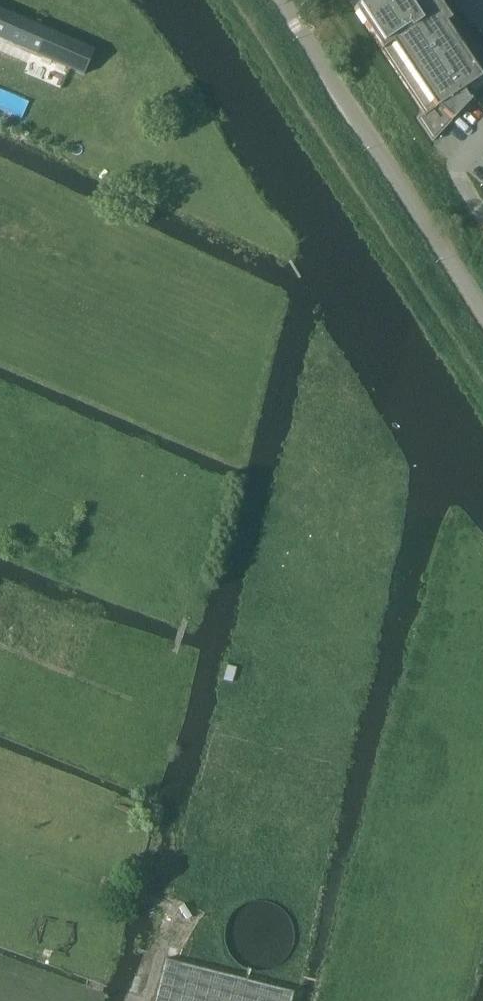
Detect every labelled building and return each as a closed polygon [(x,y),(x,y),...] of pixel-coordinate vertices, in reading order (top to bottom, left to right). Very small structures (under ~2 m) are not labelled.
[(417,118),(432,141),(470,101),(469,99),(468,100),(461,91),(481,78),(444,23),(450,20),(437,0),(354,0),(358,6),(354,8),(424,114),(417,118)] [(84,74),(85,73),(81,71),(90,49),(94,50),(95,49),(0,7),(0,38),(84,74)] [(297,934),(296,927),(294,920),(291,914),(287,909),(280,903),(275,900),(266,898),(260,897),(252,899),(246,901),(240,904),(234,909),(230,914),(227,921),(225,927),(225,935),(226,941),(228,949),(231,954),(236,960),(242,964),(247,967),(252,969),(261,970),(270,969),(275,967),(280,964),(287,958),(291,953),(294,947),(296,941),(297,934)] [(155,1000),(291,1000),(293,992),(165,959),(155,1000)]
